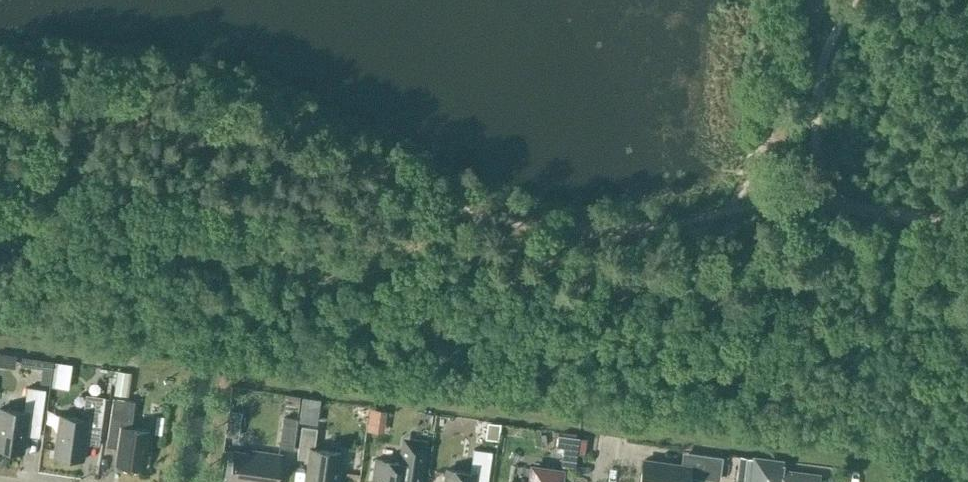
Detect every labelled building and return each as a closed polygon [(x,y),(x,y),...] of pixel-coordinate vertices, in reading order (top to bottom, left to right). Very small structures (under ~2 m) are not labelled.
[(48,357),(17,353),(15,365),(46,369),(48,357)] [(45,389),(27,387),(23,411),(0,408),(0,447),(23,451),(27,423),(40,425),(45,389)] [(87,430),(100,432),(105,396),(86,393),(82,416),(59,413),(54,454),(83,458),(87,430)] [(107,435),(119,437),(116,462),(150,466),(152,451),(146,450),(149,428),(131,426),(134,401),(113,398),(107,435)] [(279,445),(293,447),(297,417),(283,415),(279,445)] [(339,450),(313,446),(316,426),(299,423),(295,455),(308,457),(305,481),(334,481),(339,450)] [(228,426),(227,434),(238,436),(239,428),(228,426)] [(579,437),(557,434),(555,451),(562,452),(561,459),(576,461),(579,437)] [(425,450),(426,450),(427,440),(401,436),(397,462),(380,459),(377,481),(407,481),(408,478),(421,480),(425,450)] [(491,449),(473,446),(470,470),(446,467),(444,481),(487,481),(491,449)] [(253,481),(276,481),(281,453),(250,449),(249,452),(235,449),(230,479),(253,481)] [(680,465),(641,459),(638,481),(688,481),(689,476),(719,480),(722,456),(682,450),(680,465)] [(814,474),(782,470),(783,461),(754,457),(751,481),(813,481),(814,474)] [(559,469),(531,465),(529,481),(557,481),(559,469)] [(289,481),(301,481),(302,470),(291,469),(289,481)]
